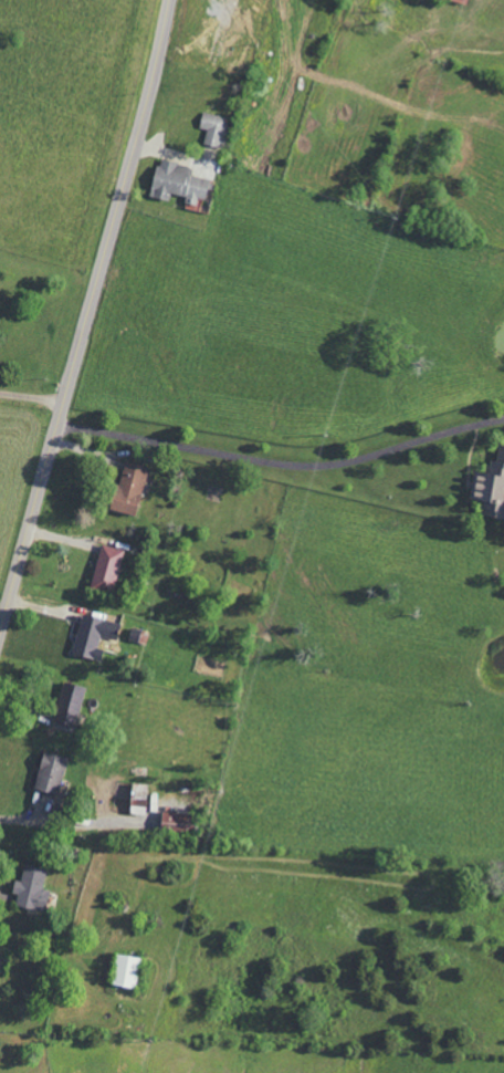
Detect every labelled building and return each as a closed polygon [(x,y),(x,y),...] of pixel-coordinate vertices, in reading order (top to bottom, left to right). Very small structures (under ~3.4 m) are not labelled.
[(203,143),(220,148),(229,120),(203,111),(198,127),(207,131),(203,143)] [(150,198),(168,200),(169,194),(185,196),(185,201),(204,203),(207,178),(190,176),(192,165),(155,160),(150,198)] [(497,445),(495,461),(488,460),(486,474),(472,472),(468,500),(481,502),(479,516),(503,520),(503,446),(497,445)] [(147,468),(122,462),(110,510),(134,516),(147,468)] [(88,586),(112,592),(124,551),(100,544),(88,586)] [(99,661),(101,649),(96,649),(98,638),(115,641),(119,623),(89,618),(88,622),(78,620),(71,656),(99,661)] [(63,726),(77,728),(84,687),(70,685),(63,726)] [(34,790),(59,794),(65,755),(40,751),(34,790)] [(158,822),(168,824),(167,828),(184,833),(189,815),(161,809),(158,822)] [(46,869),(23,863),(19,881),(14,880),(11,891),(17,893),(14,905),(42,912),(47,890),(41,888),(46,869)] [(138,956),(113,954),(110,985),(135,987),(138,956)]
